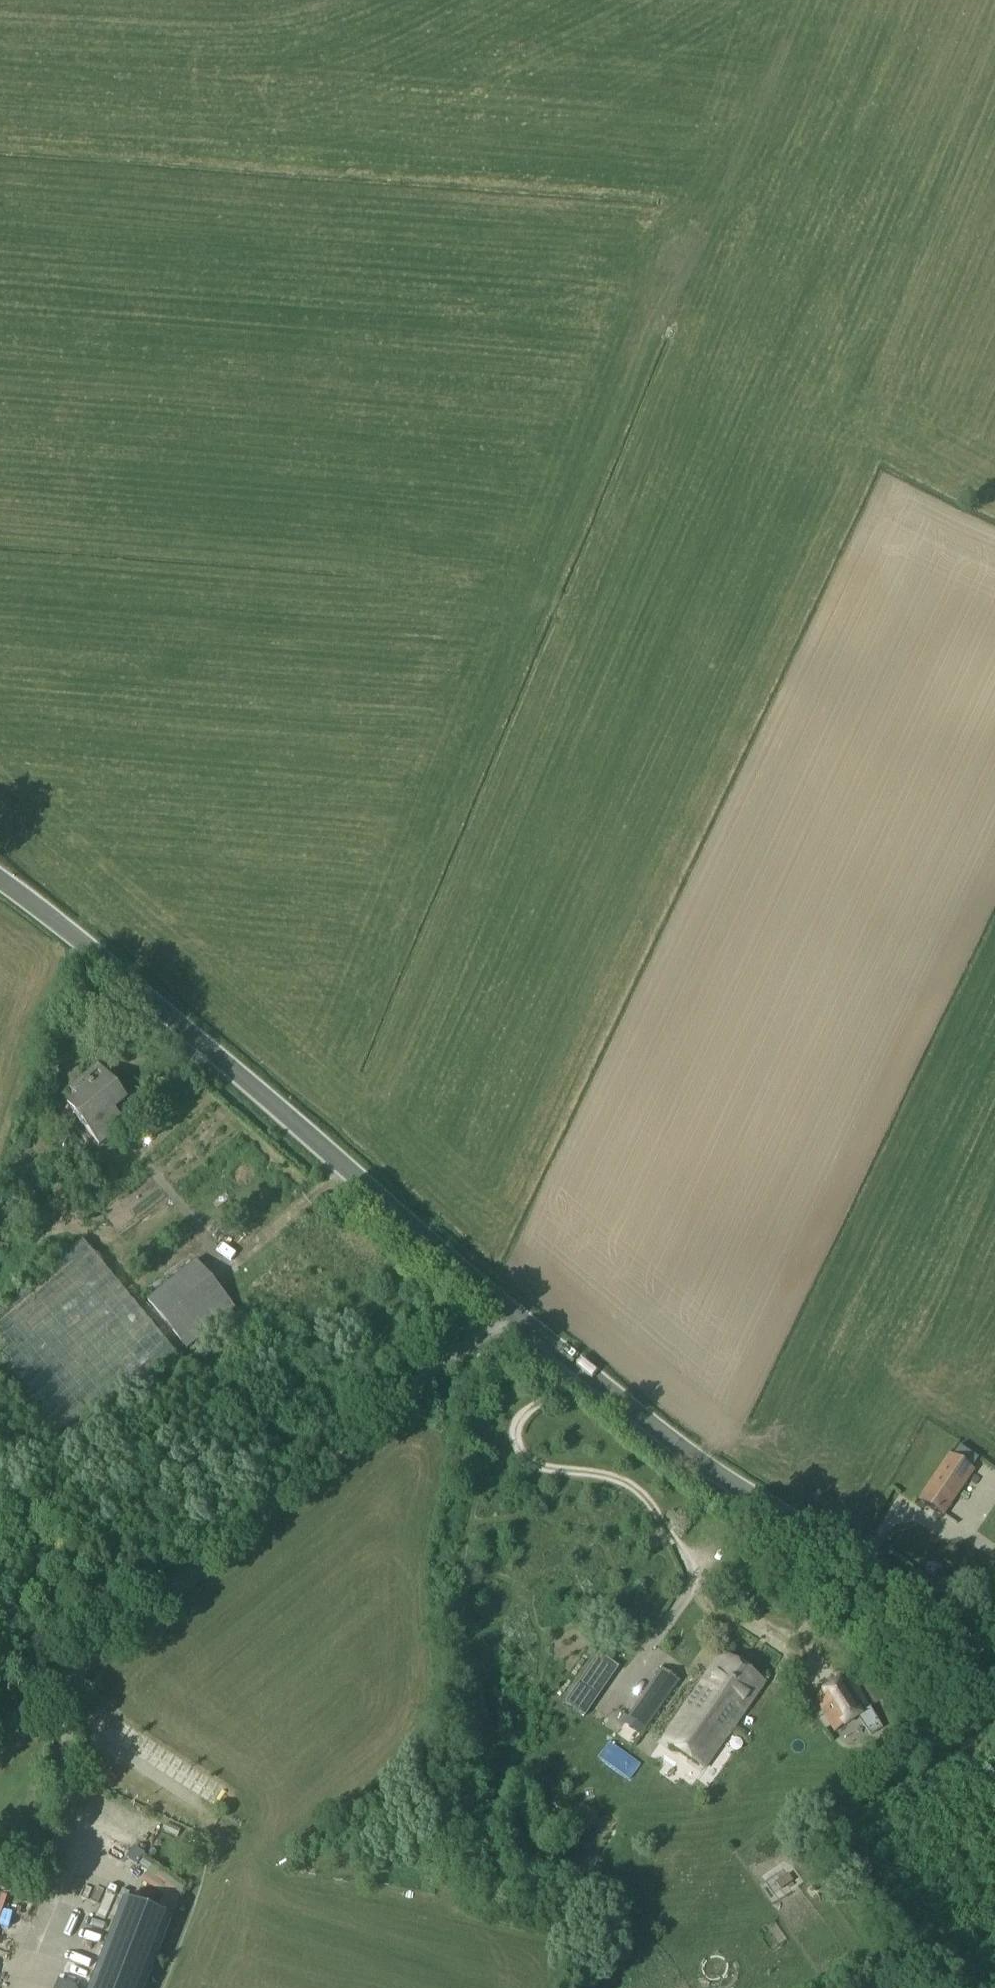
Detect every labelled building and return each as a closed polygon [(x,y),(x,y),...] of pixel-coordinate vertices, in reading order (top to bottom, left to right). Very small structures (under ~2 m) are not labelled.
[(88,1090),(67,1108),(99,1147),(109,1138),(102,1129),(104,1127),(101,1123),(126,1102),(97,1067),(84,1079),(89,1085),(86,1087),(88,1090)] [(58,1460),(179,1360),(81,1241),(0,1308),(0,1389),(58,1460)] [(146,1302),(186,1350),(235,1310),(195,1261),(146,1302)] [(949,1454),(939,1467),(916,1500),(943,1519),(975,1472),(949,1454)] [(663,1743),(703,1770),(761,1683),(721,1656),(663,1743)] [(646,1732),(679,1682),(660,1670),(626,1718),(646,1732)] [(857,1718),(870,1737),(882,1729),(848,1674),(812,1698),(834,1733),(857,1718)] [(584,1717),(598,1698),(578,1684),(564,1704),(584,1717)] [(111,1900),(122,1908),(131,1895),(84,1861),(67,1885),(103,1911),(111,1900)] [(164,1935),(142,1927),(130,1958),(122,1956),(121,1960),(99,1951),(91,1971),(67,1961),(56,1987),(144,1987),(164,1935)] [(55,1934),(52,1943),(72,1950),(75,1942),(55,1934)]
